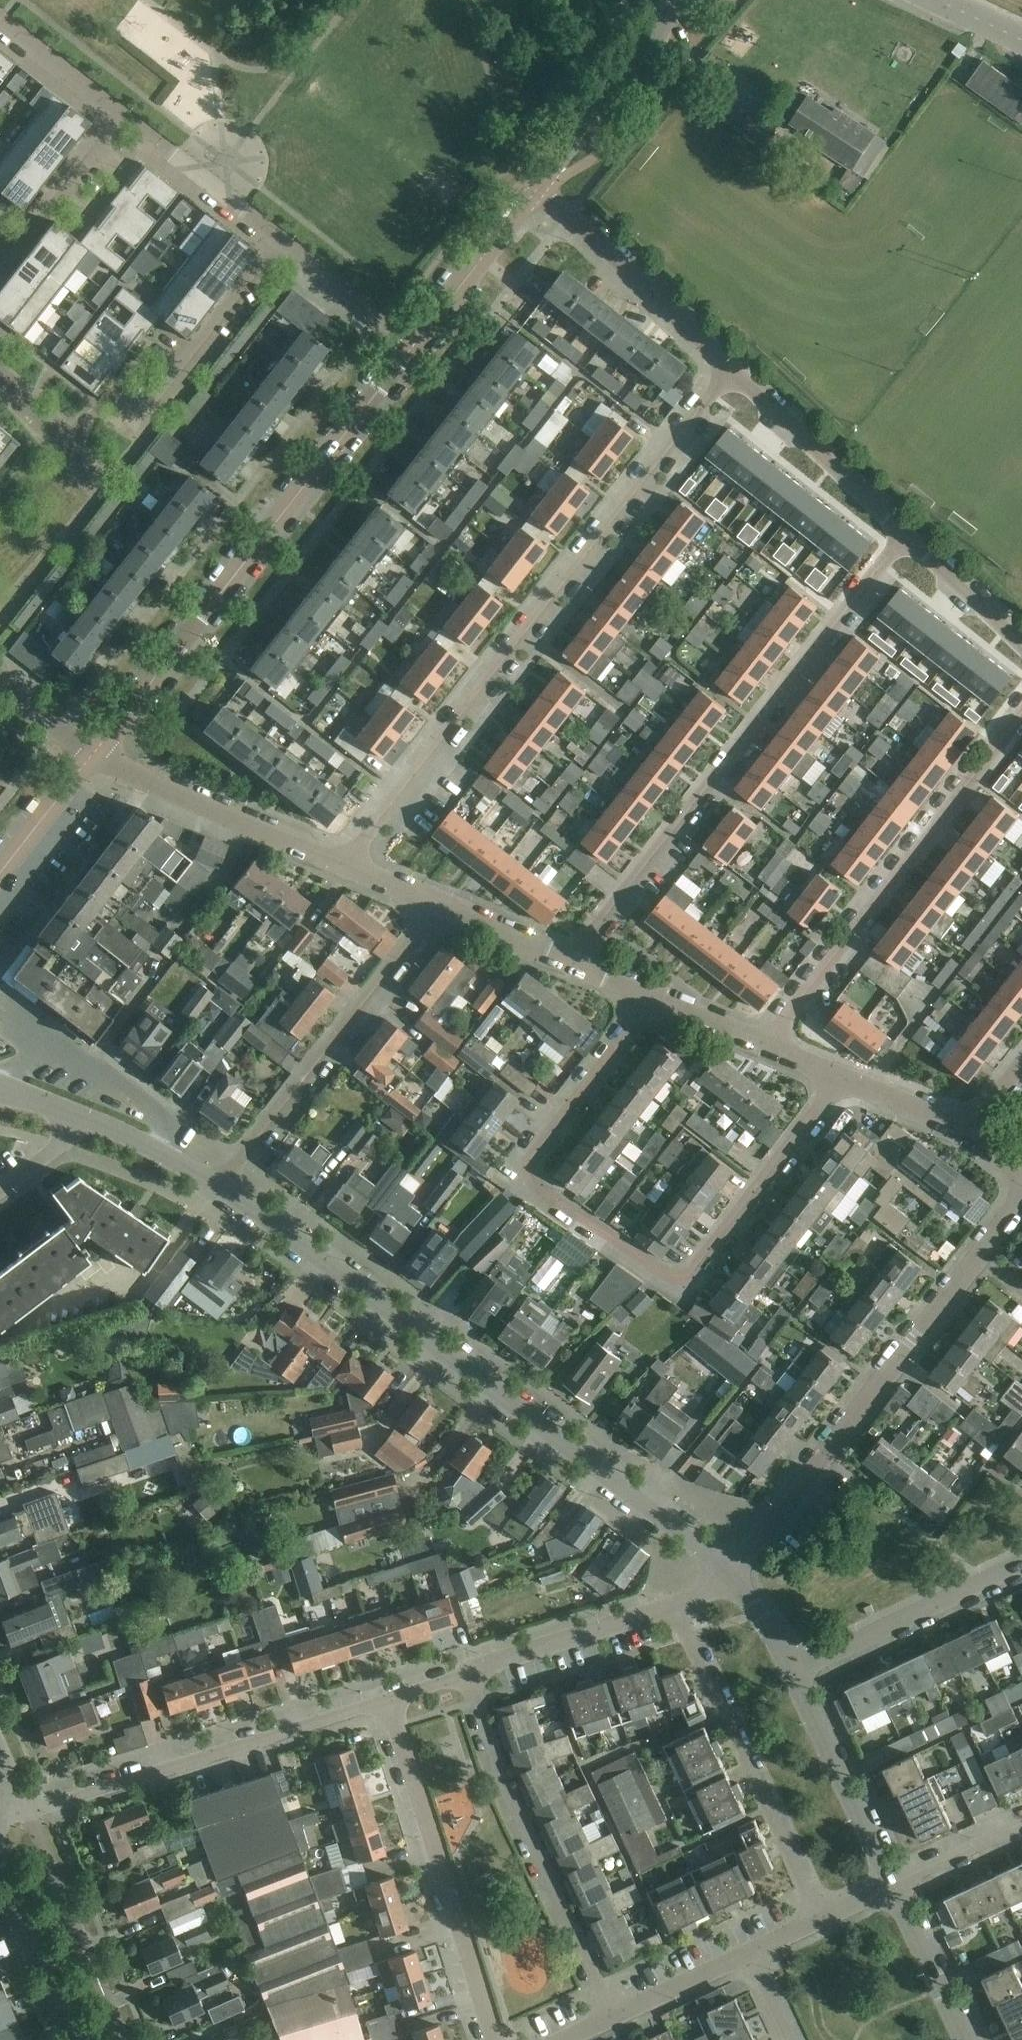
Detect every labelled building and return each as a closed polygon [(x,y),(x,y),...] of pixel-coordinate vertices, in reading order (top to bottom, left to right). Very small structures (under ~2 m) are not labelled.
[(2,81),(15,64),(0,52),(0,80),(2,81)] [(1014,119),(1021,107),(1021,88),(984,61),(966,85),(1014,119)] [(24,79),(16,73),(6,86),(14,92),(24,79)] [(0,109),(10,96),(3,90),(0,94),(0,109)] [(38,111),(76,141),(90,123),(52,93),(38,111)] [(832,113),(807,96),(789,123),(815,140),(812,144),(834,159),(835,157),(845,163),(844,165),(863,178),(886,142),(835,109),(832,113)] [(76,141),(38,111),(25,128),(63,158),(76,141)] [(25,128),(12,145),(49,175),(63,158),(25,128)] [(12,145),(0,160),(0,164),(36,192),(49,175),(12,145)] [(110,204),(114,207),(147,233),(156,222),(137,206),(146,194),(166,210),(179,192),(142,163),(141,164),(145,168),(128,189),(124,186),(110,204)] [(22,210),(36,192),(0,164),(0,193),(22,210)] [(848,169),(839,183),(853,193),(862,179),(848,169)] [(188,208),(180,202),(170,214),(178,220),(188,208)] [(93,225),(80,242),(91,251),(90,252),(116,273),(125,261),(106,246),(115,234),(135,249),(147,233),(114,207),(97,229),(93,225)] [(192,231),(240,269),(254,251),(216,221),(215,223),(205,214),(192,231)] [(156,232),(164,238),(174,225),(167,219),(156,232)] [(39,239),(77,269),(90,252),(91,251),(80,242),(79,242),(76,240),(75,239),(53,221),(39,239)] [(192,231),(178,248),(189,257),(227,286),(229,284),(232,279),(240,269),(192,231)] [(156,232),(147,244),(163,256),(172,244),(164,238),(156,232)] [(63,286),(77,269),(39,239),(26,256),(63,286)] [(140,253),(130,266),(138,272),(148,259),(140,253)] [(50,303),(63,286),(26,256),(12,273),(50,303)] [(227,286),(189,257),(175,274),(213,303),(227,286)] [(138,272),(130,266),(120,278),(128,284),(138,272)] [(50,303),(12,273),(0,289),(0,291),(37,320),(50,303)] [(552,310),(560,316),(581,289),(561,273),(545,294),(557,303),(552,310)] [(175,274),(162,291),(200,320),(213,303),(175,274)] [(111,275),(101,288),(109,294),(119,281),(111,275)] [(91,327),(109,341),(129,356),(125,352),(141,331),(146,334),(159,317),(160,316),(122,287),(113,298),(133,313),(124,325),(104,310),(91,327)] [(186,338),(200,320),(162,291),(149,307),(122,287),(160,316),(159,317),(164,320),(163,321),(186,338)] [(99,307),(109,294),(101,288),(91,300),(99,307)] [(580,332),(601,305),(581,289),(560,316),(580,332)] [(276,311),(286,318),(302,297),(292,290),(276,311)] [(37,320),(0,291),(0,320),(23,338),(37,320)] [(286,318),(296,326),(312,305),(302,297),(286,318)] [(68,553),(13,624),(19,629),(74,559),(79,562),(95,542),(90,539),(155,456),(170,468),(173,464),(183,451),(186,447),(171,436),(182,422),(187,425),(210,395),(206,392),(273,307),(266,301),(199,387),(203,390),(188,410),(184,406),(121,486),(83,534),(88,537),(73,556),(68,553)] [(303,331),(305,333),(321,313),(312,305),(296,326),(303,331)] [(621,320),(601,305),(580,332),(600,348),(621,320)] [(84,309),(74,322),(82,328),(92,315),(84,309)] [(321,313),(305,333),(316,340),(331,320),(321,313)] [(538,320),(532,329),(544,338),(550,329),(538,320)] [(620,363),(641,336),(621,320),(600,348),(620,363)] [(72,341),(82,328),(74,322),(64,335),(72,341)] [(129,356),(109,341),(91,327),(83,338),(102,353),(93,365),(73,350),(60,367),(97,396),(98,395),(94,392),(110,370),(115,374),(129,356)] [(303,331),(269,375),(292,394),(305,378),(309,381),(319,369),(314,365),(327,349),(316,340),(305,333),(303,331)] [(528,359),(536,350),(514,333),(498,353),(525,374),(533,363),(528,359)] [(552,344),(563,353),(570,345),(558,336),(552,344)] [(640,379),(661,352),(641,336),(620,363),(640,379)] [(69,345),(61,339),(51,352),(59,358),(69,345)] [(570,345),(563,353),(575,363),(582,354),(570,345)] [(682,368),(661,352),(640,379),(649,386),(654,379),(665,388),(682,368)] [(498,353),(483,373),(510,395),(525,375),(530,380),(531,379),(525,374),(498,353)] [(556,379),(546,391),(556,398),(565,388),(573,378),(572,369),(561,361),(550,375),(556,379)] [(592,376),(603,385),(610,376),(598,367),(592,376)] [(482,373),(467,393),(494,415),(510,395),(509,394),(482,373)] [(269,375),(234,419),(258,438),(270,422),(275,425),(284,413),(280,410),(292,394),(269,375)] [(622,385),(610,376),(603,385),(615,394),(622,385)] [(630,392),(623,400),(635,410),(642,401),(630,392)] [(467,393),(451,413),(478,435),(494,415),(467,393)] [(532,412),(540,419),(549,408),(540,401),(532,412)] [(589,437),(615,457),(631,436),(622,428),(627,422),(611,409),(589,437)] [(555,411),(533,439),(545,448),(567,420),(555,411)] [(531,431),(540,419),(532,412),(522,424),(531,431)] [(451,413),(436,433),(463,455),(478,435),(451,413)] [(234,419),(199,464),(223,482),(236,466),(240,470),(250,457),(245,454),(258,438),(234,419)] [(0,428),(0,453),(10,439),(17,444),(18,442),(0,428)] [(729,429),(707,456),(723,469),(745,441),(729,429)] [(463,455),(436,433),(420,453),(447,474),(463,455)] [(589,437),(568,466),(583,478),(588,471),(598,479),(615,457),(589,437)] [(533,439),(524,452),(526,453),(517,465),(514,468),(523,476),(545,448),(533,439)] [(745,441),(723,469),(739,482),(760,454),(745,441)] [(515,445),(506,456),(517,465),(526,453),(524,452),(515,445)] [(447,474),(420,453),(404,473),(431,494),(447,474)] [(760,454),(739,482),(755,494),(776,467),(760,454)] [(514,468),(517,465),(506,456),(497,469),(505,476),(506,475),(507,476),(513,467),(514,468)] [(583,478),(568,466),(546,493),(571,513),(588,492),(578,484),(583,478)] [(776,467),(755,494),(771,507),(793,479),(776,467)] [(415,515),(431,494),(404,473),(389,494),(415,515)] [(189,476),(155,521),(178,539),(191,523),(195,527),(205,515),(200,511),(213,495),(189,476)] [(690,477),(679,491),(686,496),(697,483),(690,477)] [(468,491),(478,499),(487,487),(478,479),(468,491)] [(793,479),(771,507),(787,520),(808,492),(793,479)] [(514,499),(497,486),(490,495),(507,508),(514,499)] [(478,499),(468,491),(459,503),(469,510),(478,499)] [(808,492),(787,520),(803,532),(824,504),(808,492)] [(546,493),(524,522),(539,534),(545,527),(554,534),(571,513),(546,493)] [(490,495),(482,504),(499,518),(507,508),(490,495)] [(716,498),(705,511),(712,516),(722,503),(716,498)] [(683,502),(668,521),(701,547),(691,539),(706,520),(683,502)] [(722,503),(712,516),(718,521),(728,508),(722,503)] [(824,504),(803,532),(819,545),(840,517),(824,504)] [(377,509),(361,529),(389,551),(405,530),(377,509)] [(437,518),(427,530),(433,535),(439,540),(447,539),(453,530),(462,519),(453,511),(444,523),(443,522),(437,518)] [(840,517),(819,545),(835,557),(856,530),(840,517)] [(155,521),(120,565),(144,584),(156,568),(161,571),(170,559),(166,555),(178,539),(155,521)] [(691,539),(668,521),(653,540),(676,558),(691,539)] [(524,522),(503,550),(528,569),(544,547),(535,540),(539,534),(524,522)] [(747,523),(737,536),(744,541),(754,529),(747,523)] [(373,571),(389,551),(361,529),(346,549),(373,571)] [(754,529),(744,541),(750,546),(760,534),(754,529)] [(856,530),(835,557),(851,570),(872,542),(856,530)] [(461,533),(453,543),(463,551),(471,540),(461,533)] [(653,540),(638,559),(661,577),(676,558),(653,540)] [(437,549),(429,542),(410,567),(419,574),(436,552),(435,551),(437,549)] [(783,543),(773,556),(779,561),(789,548),(783,543)] [(789,548),(779,561),(786,566),(796,553),(789,548)] [(373,571),(346,549),(330,569),(358,591),(373,571)] [(528,569),(503,550),(481,578),(496,590),(501,583),(511,590),(528,569)] [(719,562),(732,572),(737,565),(725,555),(719,562)] [(763,565),(751,555),(745,562),(757,573),(763,565)] [(434,567),(445,576),(452,568),(441,558),(434,567)] [(661,577),(638,559),(623,578),(646,596),(661,577)] [(727,578),(732,572),(719,562),(714,568),(727,578)] [(120,565),(86,609),(109,628),(122,612),(126,615),(136,603),(131,599),(144,584),(120,565)] [(815,568),(805,581),(811,586),(821,573),(815,568)] [(342,611),(358,591),(330,569),(314,589),(342,611)] [(821,573),(811,586),(818,591),(828,578),(821,573)] [(404,574),(394,587),(403,594),(413,581),(404,574)] [(68,578),(64,584),(72,589),(76,583),(68,578)] [(496,590),(481,578),(460,606),(484,625),(501,603),(491,596),(496,590)] [(632,615),(646,596),(623,578),(608,597),(632,615)] [(722,584),(717,591),(729,600),(735,594),(722,584)] [(403,594),(394,587),(385,599),(394,606),(403,594)] [(791,587),(776,607),(802,626),(817,607),(791,587)] [(342,611),(314,589),(299,609),(327,631),(342,611)] [(900,589),(878,616),(895,629),(916,601),(900,589)] [(717,591),(712,597),(724,607),(729,600),(717,591)] [(690,600),(702,609),(708,602),(695,593),(690,600)] [(632,615),(608,597),(594,616),(617,634),(632,615)] [(697,616),(702,609),(690,600),(685,606),(697,616)] [(916,601),(895,629),(911,642),(932,614),(916,601)] [(433,628),(432,630),(452,646),(458,639),(467,646),(484,625),(460,606),(438,633),(433,628)] [(414,616),(403,607),(394,619),(405,628),(414,616)] [(787,645),(802,626),(776,607),(762,626),(787,645)] [(62,663),(74,672),(87,656),(92,659),(101,647),(97,644),(109,628),(86,609),(51,653),(53,654),(63,662),(62,663)] [(327,631),(299,609),(283,629),(311,651),(327,631)] [(932,614),(911,642),(927,654),(949,626),(932,614)] [(594,616),(579,635),(612,661),(626,642),(617,634),(594,616)] [(378,619),(369,632),(379,639),(381,635),(388,627),(378,619)] [(703,641),(709,634),(696,625),(691,632),(703,641)] [(747,645),(772,664),(787,645),(762,626),(747,645)] [(949,626),(927,654),(943,667),(965,639),(949,626)] [(311,651),(283,629),(268,649),(294,669),(296,671),(311,651)] [(452,646),(432,630),(427,636),(433,640),(416,662),(440,680),(457,659),(448,651),(452,646)] [(8,652),(18,659),(34,639),(24,631),(8,652)] [(369,632),(360,644),(370,651),(379,639),(369,632)] [(703,641),(691,632),(686,638),(698,648),(703,641)] [(874,632),(869,638),(880,648),(886,641),(874,632)] [(396,635),(391,642),(399,648),(404,641),(396,635)] [(579,635),(564,655),(579,667),(597,680),(612,661),(579,635)] [(661,637),(650,651),(662,660),(673,647),(661,637)] [(840,657),(865,676),(881,657),(855,637),(840,657)] [(34,639),(18,659),(28,667),(43,647),(34,639)] [(965,639),(943,667),(959,679),(981,652),(965,639)] [(886,641),(880,648),(892,657),(897,650),(886,641)] [(772,664),(747,645),(732,664),(757,683),(772,664)] [(43,647),(28,667),(37,675),(53,654),(51,653),(43,647)] [(268,649),(252,669),(267,681),(273,686),(281,676),(282,674),(287,678),(294,669),(268,649)] [(981,652),(959,679),(975,692),(997,664),(981,652)] [(53,654),(37,675),(47,682),(62,663),(63,662),(53,654)] [(332,667),(341,674),(350,662),(341,654),(332,667)] [(825,675),(851,695),(865,676),(840,657),(825,675)] [(905,657),(900,663),(912,673),(917,666),(905,657)] [(416,662),(394,690),(409,702),(414,694),(424,702),(440,680),(416,662)] [(757,683),(732,664),(717,683),(742,703),(757,683)] [(890,664),(884,673),(892,680),(899,671),(890,664)] [(997,664),(975,692),(991,704),(1013,677),(997,664)] [(669,666),(660,679),(669,686),(679,674),(669,666)] [(917,666),(912,673),(924,682),(929,676),(917,666)] [(325,694),(341,674),(332,667),(316,687),(325,694)] [(642,668),(637,675),(649,685),(655,678),(642,668)] [(546,691),(570,711),(586,692),(561,672),(546,691)] [(898,681),(888,693),(893,697),(900,702),(914,683),(902,673),(896,680),(898,681)] [(629,679),(616,695),(630,706),(642,691),(643,692),(649,685),(637,675),(632,681),(629,679)] [(811,694),(836,714),(851,695),(825,675),(811,694)] [(655,678),(649,685),(661,695),(667,687),(655,678)] [(264,696),(244,681),(236,692),(244,699),(245,697),(256,705),(264,696)] [(937,682),(932,688),(944,698),(949,691),(937,682)] [(649,685),(643,692),(656,702),(661,695),(649,685)] [(325,694),(316,687),(307,698),(316,706),(325,694)] [(409,702),(394,690),(373,718),(397,736),(414,715),(404,707),(409,702)] [(531,710),(556,730),(570,711),(546,691),(531,710)] [(702,691),(687,710),(711,729),(726,710),(702,691)] [(949,691),(944,698),(956,707),(961,701),(949,691)] [(796,713),(821,733),(836,714),(811,694),(796,713)] [(903,705),(916,715),(921,708),(908,699),(903,705)] [(264,711),(276,721),(284,712),(272,702),(264,711)] [(877,705),(872,712),(884,722),(890,715),(877,705)] [(910,722),(916,715),(903,705),(898,712),(910,722)] [(969,707),(964,714),(976,723),(981,717),(969,707)] [(225,745),(246,719),(238,712),(233,718),(221,708),(205,729),(225,745)] [(647,718),(635,708),(624,722),(636,732),(647,718)] [(607,709),(592,728),(605,738),(620,718),(607,709)] [(516,729),(541,749),(556,730),(531,710),(516,729)] [(711,729),(687,710),(672,729),(696,748),(711,729)] [(284,712),(276,721),(288,730),(295,721),(284,712)] [(879,728),(884,722),(872,712),(866,719),(879,728)] [(952,712),(937,731),(962,751),(977,732),(952,712)] [(821,733),(796,713),(781,732),(816,760),(817,760),(806,752),(821,733)] [(397,736),(373,718),(357,738),(343,728),(333,741),(361,763),(371,750),(380,757),(397,736)] [(266,734),(246,719),(225,745),(245,761),(266,734)] [(919,735),(913,743),(922,750),(947,770),(962,751),(937,731),(927,724),(919,735)] [(648,741),(681,767),(696,748),(672,729),(664,740),(647,726),(640,735),(648,741)] [(599,745),(605,738),(592,728),(587,735),(599,745)] [(526,768),(541,749),(516,729),(501,748),(526,768)] [(781,732),(766,751),(791,771),(802,779),(816,760),(781,732)] [(286,750),(266,734),(245,761),(265,776),(286,750)] [(312,734),(305,743),(316,752),(324,743),(312,734)] [(879,737),(873,743),(886,753),(891,746),(879,737)] [(634,760),(667,786),(681,767),(648,741),(634,760)] [(583,765),(590,757),(583,751),(571,742),(567,747),(577,755),(575,758),(583,765)] [(597,748),(590,742),(583,751),(590,757),(597,748)] [(316,752),(317,753),(328,761),(335,751),(324,743),(316,752)] [(880,760),(886,753),(873,743),(868,750),(880,760)] [(851,746),(846,753),(857,762),(858,762),(864,755),(851,746)] [(526,768),(501,748),(486,768),(511,787),(526,768)] [(306,766),(286,750),(265,776),(285,792),(306,766)] [(932,789),(947,770),(922,750),(907,769),(932,789)] [(791,771),(766,751),(751,770),(784,796),(784,795),(777,789),(791,771)] [(306,766),(285,792),(305,807),(326,781),(306,766),(317,753),(316,752),(306,766)] [(594,760),(606,769),(611,763),(599,753),(594,760)] [(849,766),(852,768),(857,762),(846,753),(831,771),(840,778),(849,766)] [(356,768),(344,758),(337,767),(348,777),(356,768)] [(601,776),(606,769),(594,760),(588,767),(601,776)] [(618,767),(613,774),(619,779),(628,786),(652,805),(667,786),(634,760),(624,772),(618,767)] [(572,762),(566,769),(579,778),(584,772),(572,762)] [(566,769),(561,776),(573,785),(579,778),(566,769)] [(932,789),(907,769),(892,788),(918,808),(932,789)] [(784,796),(751,770),(736,789),(761,809),(769,800),(776,806),(784,796)] [(501,789),(482,774),(472,786),(492,800),(499,791),(501,789)] [(849,774),(844,781),(857,791),(862,784),(849,774)] [(1003,774),(993,787),(999,792),(1010,779),(1003,774)] [(326,781),(305,807),(326,823),(342,803),(331,794),(335,789),(326,781)] [(818,781),(813,788),(825,797),(830,790),(818,781)] [(857,791),(844,781),(839,788),(851,798),(857,791)] [(549,786),(540,798),(550,807),(560,794),(549,786)] [(628,786),(613,805),(637,824),(652,805),(628,786)] [(825,797),(813,788),(807,794),(820,804),(825,797)] [(903,827),(918,808),(892,788),(877,807),(903,827)] [(569,790),(564,797),(576,807),(581,800),(569,790)] [(502,801),(515,810),(520,803),(507,794),(502,801)] [(540,798),(538,797),(532,804),(545,814),(550,807),(540,798)] [(576,807),(564,797),(558,804),(571,814),(576,807)] [(979,817),(1005,837),(1020,818),(994,798),(979,817)] [(520,803),(515,810),(527,820),(532,813),(520,803)] [(613,805),(598,824),(622,843),(637,824),(613,805)] [(877,807),(863,826),(888,846),(903,827),(877,807)] [(116,837),(157,868),(176,882),(182,874),(188,867),(192,861),(162,837),(164,835),(177,841),(183,826),(164,818),(159,824),(138,808),(116,837)] [(758,826),(734,808),(719,827),(743,845),(758,826)] [(434,835),(453,850),(472,826),(453,811),(434,835)] [(820,812),(814,819),(827,829),(832,822),(820,812)] [(990,856),(1005,837),(979,817),(964,835),(990,856)] [(801,829),(788,819),(783,826),(795,836),(801,829)] [(827,829),(814,819),(809,826),(821,836),(827,829)] [(540,830),(553,840),(558,833),(545,823),(540,830)] [(583,843),(607,862),(622,843),(598,824),(583,843)] [(472,865),(491,841),(472,826),(453,850),(472,865)] [(873,865),(888,846),(863,826),(848,845),(873,865)] [(727,865),(743,845),(719,827),(704,846),(727,865)] [(558,833),(553,840),(565,850),(571,843),(558,833)] [(216,840),(204,835),(194,858),(206,864),(216,840)] [(990,856),(964,835),(950,854),(981,879),(996,860),(990,856)] [(858,884),(873,865),(848,845),(837,836),(822,856),(858,884)] [(150,878),(157,868),(116,837),(97,861),(128,885),(139,893),(158,908),(162,903),(170,893),(150,878)] [(206,864),(215,867),(218,869),(220,864),(228,845),(227,845),(216,840),(206,864)] [(491,880),(510,856),(491,841),(472,865),(491,880)] [(577,848),(567,860),(587,875),(597,863),(577,848)] [(778,852),(767,865),(774,870),(785,857),(778,852)] [(706,858),(699,853),(690,865),(697,871),(706,858)] [(981,879),(950,854),(935,873),(961,893),(975,875),(981,879)] [(529,870),(510,856),(491,880),(510,894),(529,870)] [(785,857),(774,870),(781,876),(791,862),(785,857)] [(206,864),(194,858),(192,861),(188,867),(208,877),(215,867),(206,864)] [(246,908),(273,875),(253,860),(241,875),(233,886),(227,894),(227,902),(237,910),(246,908)] [(158,908),(139,893),(128,885),(97,861),(96,862),(76,887),(121,922),(122,921),(151,944),(150,945),(159,952),(174,934),(165,927),(160,933),(134,913),(144,899),(157,909),(158,908)] [(765,883),(774,870),(767,865),(758,877),(765,883)] [(208,877),(188,867),(182,874),(201,887),(208,877)] [(529,909),(547,885),(529,870),(510,894),(529,909)] [(781,876),(774,870),(765,883),(772,888),(771,889),(781,897),(792,884),(781,876)] [(720,880),(732,890),(738,883),(726,873),(720,880)] [(961,893),(935,873),(920,892),(946,912),(961,893)] [(182,874),(176,882),(177,884),(193,896),(194,896),(201,887),(182,874)] [(820,874),(805,894),(827,911),(843,892),(820,874)] [(252,902),(247,908),(263,922),(264,923),(275,910),(291,889),(273,875),(257,895),(255,898),(252,902)] [(738,883),(732,890),(745,899),(750,892),(738,883)] [(170,893),(162,903),(179,916),(193,897),(177,884),(170,893)] [(646,920),(666,935),(694,899),(675,884),(646,920)] [(1002,895),(1009,901),(1019,889),(1012,884),(1002,895)] [(567,901),(547,885),(529,909),(548,925),(567,901)] [(127,968),(128,966),(134,958),(142,964),(149,955),(141,949),(116,929),(121,922),(76,887),(57,913),(127,968)] [(264,923),(255,935),(261,939),(265,935),(274,942),(285,927),(288,929),(297,918),(309,903),(291,889),(275,910),(264,923)] [(946,912),(920,892),(906,911),(932,931),(941,938),(955,919),(946,912)] [(325,935),(338,944),(363,912),(341,894),(314,928),(324,936),(325,935)] [(812,931),(827,911),(805,894),(790,913),(812,931)] [(1009,901),(1002,895),(992,908),(999,913),(1009,901)] [(694,899),(666,935),(685,950),(703,926),(685,911),(695,899),(694,899)] [(758,910),(770,919),(776,912),(763,903),(758,910)] [(906,911),(891,930),(917,950),(932,931),(906,911)] [(363,912),(338,944),(352,954),(350,956),(358,962),(385,929),(363,912)] [(788,922),(776,912),(770,919),(783,929),(788,922)] [(138,984),(123,973),(127,968),(57,913),(38,937),(40,939),(39,940),(94,983),(122,1005),(138,984)] [(993,931),(1000,937),(1009,925),(1002,919),(993,931)] [(982,921),(973,933),(980,938),(989,926),(982,921)] [(315,936),(302,925),(287,945),(299,955),(315,936)] [(703,965),(722,941),(703,926),(685,950),(703,965)] [(876,949),(902,969),(917,950),(891,930),(876,949)] [(990,949),(1000,937),(993,931),(983,944),(990,949)] [(195,957),(204,963),(213,951),(190,932),(183,941),(175,950),(191,962),(195,957)] [(969,952),(980,938),(973,933),(962,946),(969,952)] [(183,941),(174,934),(159,952),(168,959),(175,950),(183,941)] [(817,944),(814,942),(810,939),(800,951),(807,957),(817,944)] [(66,1020),(94,983),(39,940),(33,947),(31,946),(30,947),(31,948),(9,977),(66,1020)] [(722,941),(703,965),(722,980),(741,956),(722,941)] [(423,971),(456,996),(475,973),(442,947),(423,971)] [(913,978),(902,969),(876,949),(860,969),(896,999),(913,978)] [(213,951),(204,963),(212,970),(222,957),(213,951)] [(983,958),(976,952),(966,964),(973,970),(983,958)] [(741,995),(760,971),(741,956),(722,980),(741,995)] [(300,969),(293,979),(305,989),(295,1002),(315,1018),(333,994),(318,982),(312,978),(318,971),(319,970),(302,958),(296,965),(300,969)] [(348,974),(328,958),(319,970),(318,971),(338,987),(348,974)] [(950,975),(958,965),(952,959),(943,970),(950,975)] [(257,980),(234,962),(218,981),(241,1000),(257,980)] [(199,969),(198,971),(206,977),(212,970),(204,963),(199,969)] [(778,972),(766,963),(760,971),(741,995),(761,1010),(779,986),(772,980),(778,972)] [(1010,979),(1021,988),(1021,963),(1010,979)] [(950,975),(943,970),(932,983),(939,989),(950,975)] [(433,1040),(432,1042),(450,1056),(462,1040),(437,1020),(456,996),(423,971),(407,991),(428,1007),(414,1025),(433,1040)] [(512,988),(501,1003),(524,1020),(529,1014),(547,991),(524,973),(515,984),(512,988)] [(506,983),(495,975),(471,1007),(482,1015),(506,983)] [(1010,979),(993,999),(1017,1018),(1021,1013),(1021,988),(1010,979)] [(943,994),(950,999),(960,987),(953,981),(943,994)] [(94,983),(66,1020),(93,1041),(92,1041),(93,1042),(122,1005),(94,983)] [(214,994),(201,985),(181,1012),(194,1021),(203,1009),(214,994)] [(529,1014),(524,1020),(532,1027),(544,1041),(551,1031),(570,1008),(547,991),(529,1014)] [(950,999),(943,994),(933,1006),(940,1011),(950,999)] [(847,1044),(866,1020),(853,1010),(837,998),(826,1013),(833,1018),(826,1028),(847,1044)] [(977,1020),(1001,1039),(1017,1018),(993,999),(977,1020)] [(272,1002),(255,1024),(269,1035),(277,1024),(297,1040),(299,1038),(315,1018),(295,1002),(286,1013),(272,1002)] [(495,1004),(473,1034),(478,1038),(501,1008),(495,1004)] [(551,1031),(544,1041),(563,1057),(571,1047),(589,1024),(590,1023),(570,1008),(551,1031)] [(124,1038),(118,1046),(130,1056),(143,1066),(149,1058),(155,1050),(159,1045),(164,1038),(169,1032),(157,1022),(144,1012),(139,1019),(134,1025),(130,1031),(124,1038)] [(239,1012),(216,1041),(228,1051),(241,1035),(251,1022),(239,1012)] [(925,1022),(936,1030),(940,1025),(929,1017),(925,1022)] [(385,1019),(369,1039),(390,1056),(399,1044),(411,1053),(418,1045),(406,1036),(406,1035),(385,1019)] [(866,1020),(847,1044),(868,1060),(869,1058),(870,1059),(876,1051),(883,1056),(894,1042),(866,1020)] [(985,1060),(1001,1039),(977,1020),(961,1041),(985,1060)] [(251,1022),(241,1035),(261,1051),(271,1037),(269,1035),(255,1024),(252,1021),(251,1022)] [(929,1031),(922,1025),(912,1038),(919,1043),(929,1031)] [(383,1065),(390,1056),(369,1039),(353,1060),(374,1076),(375,1076),(369,1083),(387,1097),(402,1079),(383,1065)] [(171,1062),(159,1078),(179,1094),(209,1055),(189,1040),(183,1047),(171,1062)] [(644,1064),(667,1082),(681,1063),(688,1068),(697,1057),(676,1041),(669,1050),(659,1042),(658,1043),(660,1044),(644,1064)] [(968,1082),(985,1060),(961,1041),(944,1063),(968,1082)] [(457,1063),(450,1056),(432,1042),(422,1055),(447,1076),(457,1063)] [(465,1045),(463,1047),(488,1065),(495,1056),(477,1042),(471,1050),(465,1045)] [(493,1070),(488,1065),(463,1047),(457,1055),(486,1079),(493,1070)] [(230,1050),(222,1060),(229,1065),(236,1055),(230,1050)] [(706,1071),(699,1080),(722,1098),(741,1073),(718,1055),(709,1067),(706,1071)] [(652,1101),(667,1082),(644,1064),(629,1083),(652,1101)] [(511,1082),(519,1073),(508,1065),(501,1074),(511,1082)] [(536,1086),(519,1073),(511,1082),(528,1096),(536,1086)] [(722,1098),(716,1105),(738,1122),(762,1090),(741,1073),(722,1098)] [(211,1093),(199,1109),(227,1130),(251,1098),(235,1087),(237,1084),(225,1075),(215,1087),(211,1093)] [(696,1084),(689,1079),(680,1090),(691,1099),(698,1090),(694,1087),(696,1084)] [(479,1103),(500,1120),(516,1100),(517,1100),(518,1100),(495,1082),(479,1103)] [(615,1101),(638,1119),(652,1101),(629,1083),(615,1101)] [(446,1093),(439,1088),(432,1097),(439,1102),(440,1101),(446,1093)] [(784,1106),(762,1090),(738,1122),(758,1138),(784,1106)] [(421,1109),(397,1091),(389,1103),(412,1121),(421,1109)] [(455,1112),(454,1114),(485,1139),(500,1120),(479,1103),(472,1098),(459,1115),(455,1112)] [(615,1101),(600,1120),(629,1143),(630,1141),(634,1144),(640,1136),(631,1128),(638,1119),(615,1101)] [(677,1105),(670,1114),(672,1116),(671,1117),(680,1125),(689,1113),(677,1105)] [(401,1115),(390,1107),(381,1119),(392,1127),(401,1115)] [(703,1122),(704,1120),(694,1112),(686,1123),(698,1132),(705,1123),(703,1122)] [(485,1139),(454,1114),(435,1137),(484,1175),(490,1167),(474,1154),(485,1139)] [(673,1134),(680,1125),(671,1117),(672,1116),(670,1114),(662,1125),(673,1134)] [(585,1139),(614,1162),(629,1143),(600,1120),(585,1139)] [(705,1123),(698,1132),(711,1142),(718,1134),(725,1140),(726,1137),(704,1120),(703,1122),(705,1123)] [(854,1171),(862,1177),(877,1158),(868,1151),(878,1138),(858,1122),(848,1135),(845,1132),(844,1133),(845,1134),(830,1153),(854,1172),(854,1171)] [(890,1173),(877,1189),(881,1193),(875,1201),(882,1207),(873,1217),(886,1227),(898,1212),(888,1204),(904,1184),(912,1191),(919,1182),(921,1183),(931,1169),(940,1158),(917,1140),(916,1141),(916,1142),(891,1123),(873,1146),(886,1157),(887,1157),(889,1159),(896,1165),(891,1171),(890,1173)] [(341,1143),(351,1152),(367,1131),(358,1124),(341,1143)] [(367,1131),(351,1152),(362,1161),(379,1142),(367,1131)] [(641,1152),(652,1161),(661,1149),(660,1148),(665,1141),(655,1133),(641,1152)] [(718,1134),(711,1142),(727,1154),(735,1144),(726,1137),(725,1140),(718,1134)] [(599,1181),(614,1162),(585,1139),(571,1158),(564,1153),(564,1154),(599,1181)] [(664,1152),(674,1159),(682,1148),(673,1141),(664,1152)] [(442,1149),(434,1143),(412,1172),(420,1178),(442,1149)] [(331,1153),(319,1144),(309,1157),(293,1145),(276,1168),(304,1189),(331,1153)] [(702,1148),(686,1169),(716,1192),(732,1171),(733,1172),(733,1171),(717,1159),(702,1148)] [(646,1169),(652,1161),(641,1152),(634,1161),(646,1169)] [(668,1167),(674,1159),(664,1152),(658,1160),(668,1167)] [(846,1196),(861,1178),(854,1172),(830,1153),(816,1172),(846,1196)] [(599,1181),(564,1154),(553,1169),(559,1173),(557,1176),(556,1175),(555,1176),(585,1199),(599,1181)] [(459,1157),(452,1168),(464,1177),(472,1166),(459,1157)] [(880,1165),(890,1173),(891,1171),(896,1165),(889,1159),(887,1157),(886,1157),(880,1165)] [(943,1201),(962,1175),(940,1158),(921,1183),(943,1201)] [(408,1171),(394,1161),(373,1189),(354,1175),(345,1187),(342,1185),(339,1190),(327,1206),(349,1223),(364,1203),(378,1214),(399,1185),(409,1172),(408,1171)] [(711,1198),(716,1192),(686,1169),(683,1166),(677,1173),(688,1181),(679,1193),(701,1210),(708,1215),(717,1203),(711,1198)] [(651,1168),(647,1175),(655,1181),(659,1175),(651,1168)] [(463,1179),(451,1170),(423,1206),(436,1216),(463,1179)] [(621,1178),(632,1186),(637,1179),(626,1171),(621,1178)] [(801,1191),(824,1209),(832,1215),(846,1196),(816,1172),(801,1191)] [(983,1191),(962,1175),(943,1201),(935,1210),(944,1218),(953,1206),(964,1215),(976,1223),(990,1204),(979,1196),(983,1191)] [(70,1218),(88,1230),(146,1269),(167,1237),(78,1177),(65,1187),(62,1183),(50,1192),(70,1218)] [(378,1214),(383,1218),(380,1221),(368,1237),(391,1255),(403,1239),(414,1224),(421,1216),(406,1205),(413,1196),(399,1185),(378,1214)] [(679,1193),(668,1185),(654,1204),(664,1212),(672,1218),(687,1229),(701,1210),(679,1193)] [(622,1199),(611,1190),(605,1198),(616,1207),(622,1199)] [(786,1210),(810,1228),(824,1209),(801,1191),(786,1210)] [(457,1248),(468,1259),(517,1208),(500,1192),(451,1243),(456,1247),(457,1248)] [(866,1201),(860,1209),(869,1217),(876,1208),(866,1201)] [(644,1245),(644,1246),(645,1246),(646,1246),(646,1247),(647,1248),(661,1258),(670,1246),(674,1248),(674,1247),(673,1247),(687,1229),(672,1218),(664,1212),(654,1204),(640,1222),(645,1226),(635,1239),(644,1245)] [(862,1226),(869,1217),(860,1209),(853,1218),(862,1226)] [(810,1228),(786,1210),(771,1229),(794,1247),(810,1228)] [(920,1230),(898,1212),(886,1227),(908,1245),(916,1235),(920,1230)] [(513,1216),(499,1233),(509,1245),(525,1225),(513,1216)] [(70,1218),(19,1257),(44,1290),(86,1258),(75,1243),(82,1238),(88,1230),(70,1218)] [(457,1248),(456,1247),(433,1229),(405,1265),(417,1275),(416,1278),(423,1283),(426,1282),(429,1284),(456,1249),(457,1248)] [(756,1248),(780,1266),(794,1247),(771,1229),(756,1248)] [(567,1230),(551,1252),(580,1274),(597,1250),(567,1230)] [(499,1233),(469,1260),(481,1273),(510,1246),(499,1233)] [(916,1235),(908,1245),(929,1261),(937,1252),(916,1235)] [(844,1254),(847,1256),(852,1249),(838,1238),(832,1245),(844,1254)] [(860,1239),(852,1249),(861,1256),(869,1246),(860,1239)] [(872,1265),(882,1273),(905,1291),(922,1268),(890,1243),(872,1265)] [(166,1267),(144,1296),(163,1310),(164,1309),(168,1312),(185,1289),(219,1315),(232,1298),(220,1289),(241,1261),(219,1244),(196,1272),(193,1269),(184,1281),(166,1267)] [(833,1262),(836,1264),(842,1256),(844,1254),(832,1245),(825,1254),(833,1261),(833,1262)] [(765,1284),(780,1266),(756,1248),(742,1266),(765,1284)] [(845,1258),(842,1256),(836,1264),(842,1269),(848,1261),(854,1265),(856,1263),(847,1256),(845,1258)] [(0,1323),(44,1290),(19,1257),(0,1271),(0,1323)] [(498,1259),(483,1273),(487,1276),(475,1292),(463,1308),(487,1327),(495,1317),(500,1321),(527,1286),(521,1281),(523,1278),(498,1259)] [(642,1285),(615,1266),(590,1298),(610,1314),(642,1285)] [(727,1286),(750,1304),(765,1284),(742,1266),(727,1286)] [(865,1294),(888,1312),(905,1291),(882,1273),(865,1294)] [(809,1274),(802,1283),(812,1291),(819,1282),(809,1274)] [(818,1292),(827,1299),(835,1289),(826,1282),(818,1292)] [(812,1291),(802,1283),(796,1292),(805,1299),(812,1291)] [(750,1304),(727,1286),(713,1304),(712,1303),(711,1304),(724,1314),(741,1327),(742,1328),(749,1319),(742,1314),(750,1304)] [(642,1290),(627,1306),(637,1316),(652,1300),(642,1290)] [(827,1299),(818,1292),(811,1301),(820,1308),(827,1299)] [(848,1316),(871,1334),(888,1312),(865,1294),(848,1316)] [(522,1353),(541,1328),(540,1327),(552,1311),(539,1301),(536,1305),(527,1298),(500,1336),(522,1353)] [(1005,1344),(1006,1343),(1008,1345),(1021,1326),(1021,1325),(1014,1319),(990,1299),(974,1319),(1005,1344)] [(615,1311),(624,1319),(629,1314),(620,1306),(615,1311)] [(258,1358),(247,1372),(261,1376),(276,1380),(281,1373),(321,1322),(320,1322),(303,1309),(297,1316),(285,1307),(272,1325),(284,1334),(292,1340),(283,1351),(281,1349),(270,1364),(268,1366),(258,1358)] [(775,1318),(784,1325),(792,1315),(783,1308),(775,1318)] [(721,1318),(716,1314),(706,1328),(724,1340),(729,1343),(730,1344),(741,1327),(724,1314),(721,1318)] [(871,1334),(848,1316),(832,1337),(855,1355),(871,1334)] [(768,1326),(777,1334),(784,1325),(775,1318),(768,1326)] [(974,1319),(959,1338),(984,1358),(984,1357),(991,1363),(1005,1344),(974,1319)] [(100,1335),(115,1338),(118,1326),(102,1322),(100,1335)] [(321,1322),(281,1373),(293,1382),(304,1367),(302,1365),(309,1354),(323,1364),(304,1389),(325,1387),(338,1371),(333,1367),(345,1352),(331,1341),(336,1334),(321,1322)] [(552,1336),(541,1328),(522,1353),(544,1368),(572,1331),(562,1323),(552,1336)] [(777,1334),(768,1326),(760,1337),(769,1344),(777,1334)] [(608,1327),(593,1347),(582,1362),(577,1368),(565,1384),(590,1403),(602,1387),(621,1361),(608,1351),(620,1335),(608,1327)] [(724,1340),(706,1328),(695,1338),(718,1353),(729,1343),(724,1340)] [(984,1358),(959,1338),(944,1357),(969,1377),(984,1358)] [(52,1345),(50,1339),(37,1343),(39,1350),(52,1345)] [(748,1356),(729,1343),(718,1353),(708,1362),(726,1377),(717,1387),(727,1396),(736,1385),(738,1387),(757,1363),(751,1358),(748,1356)] [(753,1344),(747,1353),(758,1360),(764,1352),(753,1344)] [(793,1363),(827,1390),(845,1367),(822,1350),(817,1357),(804,1347),(792,1362),(793,1363)] [(1,1354),(0,1354),(0,1389),(27,1379),(21,1362),(15,1364),(13,1360),(19,1357),(16,1348),(1,1354)] [(339,1371),(338,1371),(325,1387),(304,1389),(303,1390),(326,1388),(325,1390),(331,1394),(343,1382),(372,1403),(392,1377),(372,1361),(366,1368),(350,1356),(339,1371)] [(969,1377),(944,1357),(930,1376),(955,1395),(961,1387),(975,1398),(983,1388),(969,1377)] [(659,1358),(651,1366),(663,1377),(663,1376),(670,1369),(659,1358)] [(177,1376),(195,1381),(199,1365),(181,1360),(177,1376)] [(788,1394),(810,1412),(827,1390),(793,1363),(786,1372),(798,1381),(788,1394)] [(131,1380),(119,1364),(112,1370),(110,1380),(112,1387),(131,1380)] [(765,1365),(760,1372),(769,1379),(775,1372),(765,1365)] [(763,1388),(769,1379),(760,1372),(753,1380),(763,1388)] [(655,1388),(658,1391),(646,1407),(634,1398),(616,1422),(639,1439),(668,1401),(677,1390),(662,1379),(655,1388)] [(1000,1399),(1013,1409),(1021,1415),(1021,1413),(1021,1385),(1015,1380),(1000,1399)] [(169,1437),(177,1434),(152,1403),(144,1392),(139,1393),(136,1383),(135,1381),(64,1405),(65,1408),(49,1413),(54,1428),(70,1422),(73,1431),(112,1418),(123,1450),(155,1439),(168,1435),(169,1437)] [(158,1382),(158,1399),(179,1398),(178,1381),(158,1382)] [(914,1396),(907,1406),(926,1421),(930,1416),(942,1401),(922,1385),(914,1396)] [(902,1387),(895,1396),(907,1406),(914,1396),(902,1387)] [(794,1433),(810,1412),(788,1394),(771,1415),(794,1433)] [(437,1410),(417,1396),(397,1422),(407,1430),(403,1435),(394,1429),(374,1454),(395,1470),(405,1468),(414,1463),(426,1454),(415,1445),(431,1424),(429,1422),(437,1410)] [(19,1414),(12,1397),(0,1401),(0,1421),(19,1414)] [(152,1403),(177,1434),(199,1462),(200,1462),(187,1442),(191,1439),(189,1429),(199,1427),(195,1401),(163,1402),(152,1403)] [(688,1426),(693,1419),(668,1401),(639,1439),(665,1458),(689,1426),(688,1426)] [(942,1401),(930,1416),(940,1423),(950,1420),(956,1412),(943,1402),(942,1401)] [(726,1414),(736,1422),(743,1413),(733,1405),(726,1414)] [(974,1408),(966,1419),(980,1430),(994,1441),(998,1444),(1021,1415),(1013,1409),(998,1427),(974,1408)] [(314,1436),(314,1437),(357,1427),(353,1410),(311,1422),(294,1426),(298,1440),(314,1436)] [(754,1437),(736,1422),(726,1415),(709,1437),(718,1444),(718,1443),(737,1457),(761,1476),(777,1455),(754,1437)] [(754,1437),(777,1455),(794,1433),(771,1415),(754,1437)] [(966,1419),(959,1427),(974,1438),(980,1430),(966,1419)] [(0,1427),(0,1463),(12,1459),(1,1427),(0,1427)] [(357,1427),(314,1437),(319,1458),(362,1447),(357,1427)] [(950,1427),(943,1437),(952,1444),(959,1435),(950,1427)] [(980,1430),(974,1438),(986,1447),(988,1449),(994,1441),(980,1430)] [(863,1461),(884,1477),(902,1454),(901,1453),(911,1440),(901,1432),(891,1445),(882,1438),(863,1461)] [(1021,1468),(1021,1432),(1005,1454),(1021,1468)] [(203,1467),(199,1462),(177,1434),(169,1437),(189,1493),(214,1484),(203,1467)] [(475,1503),(486,1489),(473,1479),(485,1464),(482,1462),(491,1451),(470,1435),(450,1462),(463,1472),(452,1486),(446,1486),(439,1494),(440,1502),(449,1508),(456,1506),(458,1508),(475,1503)] [(986,1447),(981,1454),(988,1459),(999,1445),(998,1444),(994,1441),(988,1449),(986,1447)] [(130,1469),(124,1453),(115,1456),(115,1455),(78,1468),(83,1485),(130,1469)] [(903,1491),(921,1468),(902,1454),(884,1477),(903,1491)] [(921,1468),(903,1491),(922,1506),(950,1470),(939,1462),(929,1475),(921,1468)] [(704,1468),(694,1482),(703,1485),(711,1474),(704,1468)] [(958,1476),(950,1470),(922,1506),(940,1521),(958,1497),(948,1489),(958,1476)] [(406,1525),(392,1471),(330,1487),(340,1525),(268,1548),(281,1564),(406,1525)] [(563,1491),(542,1475),(513,1514),(503,1528),(523,1543),(563,1491)] [(490,1485),(486,1489),(475,1503),(458,1508),(461,1511),(459,1513),(472,1527),(505,1497),(492,1483),(490,1485)] [(197,1501),(211,1516),(223,1504),(210,1490),(197,1501)] [(55,1491),(22,1503),(24,1509),(0,1518),(0,1545),(33,1533),(38,1545),(51,1540),(50,1538),(70,1531),(55,1491)] [(603,1521),(582,1506),(561,1534),(568,1539),(546,1547),(550,1559),(582,1550),(603,1521)] [(561,1528),(551,1519),(529,1545),(535,1550),(553,1538),(561,1528)] [(54,1539),(33,1547),(34,1548),(0,1561),(0,1599),(37,1585),(31,1568),(61,1557),(54,1539)] [(647,1555),(627,1540),(612,1561),(601,1553),(582,1577),(604,1595),(616,1583),(622,1588),(647,1555)] [(450,1574),(443,1552),(430,1556),(437,1578),(450,1574)] [(395,1566),(392,1555),(378,1559),(382,1571),(395,1566)] [(108,1576),(103,1560),(40,1581),(45,1597),(108,1576)] [(408,1563),(381,1571),(384,1581),(411,1572),(408,1563)] [(565,1578),(561,1565),(540,1573),(544,1584),(565,1578)] [(287,1566),(272,1571),(275,1579),(290,1573),(287,1566)] [(369,1585),(384,1581),(381,1571),(366,1576),(369,1585)] [(480,1583),(469,1587),(472,1595),(483,1592),(480,1583)] [(326,1589),(328,1598),(344,1593),(341,1584),(326,1589)] [(314,1602),(328,1598),(326,1589),(311,1593),(314,1602)] [(446,1597),(421,1604),(430,1632),(455,1624),(446,1597)] [(468,1600),(459,1602),(468,1629),(477,1626),(468,1600)] [(55,1627),(46,1601),(0,1618),(11,1646),(39,1636),(43,1649),(56,1644),(78,1636),(72,1621),(55,1627)] [(430,1632),(421,1604),(408,1609),(407,1605),(397,1607),(399,1611),(396,1612),(406,1646),(432,1638),(430,1632)] [(263,1609),(274,1641),(287,1637),(276,1605),(263,1609)] [(364,1613),(375,1649),(404,1640),(406,1646),(396,1612),(385,1616),(383,1607),(364,1613)] [(263,1645),(274,1641),(263,1609),(252,1613),(263,1645)] [(349,1657),(375,1649),(364,1613),(348,1617),(350,1626),(341,1629),(349,1657)] [(996,1619),(971,1631),(985,1661),(1010,1649),(996,1619)] [(1020,1624),(1008,1630),(1013,1642),(1021,1638),(1021,1629),(1020,1624)] [(216,1625),(201,1629),(204,1638),(219,1634),(216,1625)] [(309,1630),(320,1666),(349,1657),(341,1629),(328,1633),(325,1625),(309,1630)] [(309,1630),(309,1627),(293,1632),(297,1644),(286,1647),(294,1674),(320,1666),(309,1630)] [(189,1643),(204,1638),(201,1629),(186,1634),(189,1643)] [(946,1643),(960,1672),(985,1661),(971,1631),(946,1643)] [(177,1649),(173,1637),(139,1647),(141,1653),(146,1671),(158,1667),(155,1656),(177,1649)] [(921,1655),(935,1685),(960,1672),(946,1643),(921,1655)] [(238,1649),(250,1688),(275,1680),(267,1653),(257,1656),(253,1645),(238,1649)] [(216,1669),(225,1695),(250,1688),(238,1649),(223,1654),(226,1666),(216,1669)] [(38,1662),(19,1669),(33,1705),(85,1686),(76,1662),(73,1663),(68,1651),(38,1662)] [(1019,1668),(1021,1667),(1021,1652),(1017,1654),(1013,1656),(1019,1668)] [(129,1684),(147,1677),(146,1671),(141,1653),(140,1653),(112,1662),(120,1687),(129,1684)] [(935,1685),(921,1655),(897,1666),(911,1696),(925,1689),(931,1701),(941,1696),(935,1685)] [(210,1700),(225,1695),(216,1669),(210,1671),(207,1662),(183,1669),(197,1711),(212,1706),(210,1700)] [(625,1675),(610,1680),(623,1724),(670,1710),(660,1678),(655,1665),(639,1670),(637,1664),(623,1669),(625,1675)] [(916,1706),(911,1696),(897,1666),(872,1678),(886,1707),(886,1708),(891,1718),(916,1706)] [(197,1711),(183,1669),(186,1678),(161,1686),(169,1713),(195,1705),(197,1711)] [(681,1671),(660,1678),(670,1710),(682,1706),(691,1724),(707,1716),(697,1697),(694,1699),(681,1671)] [(159,1716),(147,1677),(129,1684),(120,1687),(121,1689),(129,1686),(141,1722),(159,1716)] [(886,1707),(872,1678),(846,1690),(846,1691),(847,1691),(848,1694),(834,1701),(850,1734),(865,1726),(862,1719),(886,1707)] [(579,1689),(563,1694),(577,1738),(623,1724),(610,1680),(593,1685),(592,1679),(577,1684),(579,1689)] [(501,1724),(505,1737),(540,1726),(534,1708),(556,1700),(553,1691),(496,1709),(497,1710),(500,1709),(504,1723),(501,1724)] [(994,1696),(1000,1710),(1010,1706),(1003,1691),(994,1696)] [(992,1714),(1000,1710),(994,1696),(985,1700),(992,1714)] [(77,1706),(38,1720),(48,1747),(87,1733),(86,1729),(98,1724),(90,1701),(77,1706)] [(1010,1706),(1000,1710),(1008,1725),(1017,1721),(1010,1706)] [(558,1707),(550,1709),(553,1720),(562,1718),(558,1707)] [(1008,1725),(1000,1710),(992,1714),(993,1716),(980,1722),(986,1735),(1008,1725)] [(950,1716),(955,1728),(967,1722),(962,1711),(950,1716)] [(955,1728),(950,1716),(939,1721),(944,1733),(955,1728)] [(141,1726),(113,1733),(118,1750),(146,1743),(141,1726)] [(540,1726),(505,1737),(509,1748),(511,1747),(516,1761),(570,1744),(568,1736),(545,1744),(540,1726)] [(565,1727),(554,1730),(557,1739),(567,1735),(565,1727)] [(712,1742),(705,1727),(663,1746),(684,1790),(725,1770),(718,1756),(724,1753),(717,1739),(712,1742)] [(907,1736),(913,1747),(924,1742),(919,1730),(907,1736)] [(950,1738),(956,1750),(968,1744),(963,1732),(950,1738)] [(901,1753),(913,1747),(907,1736),(895,1741),(901,1753)] [(901,1753),(895,1741),(875,1751),(861,1758),(867,1769),(901,1753)] [(520,1780),(526,1792),(558,1777),(550,1760),(573,1753),(570,1744),(516,1761),(520,1773),(523,1779),(520,1780)] [(974,1756),(968,1744),(956,1750),(962,1762),(974,1756)] [(1021,1778),(1021,1747),(1010,1753),(1021,1778)] [(322,1785),(333,1782),(359,1773),(351,1748),(313,1760),(322,1785)] [(980,1755),(999,1795),(1021,1784),(1021,1778),(1010,1753),(996,1759),(991,1750),(980,1755)] [(667,1820),(635,1752),(592,1772),(639,1874),(682,1853),(679,1846),(658,1856),(645,1830),(655,1825),(655,1826),(667,1820)] [(884,1769),(896,1794),(929,1778),(928,1777),(925,1778),(914,1754),(884,1769)] [(270,1773),(280,1798),(281,1798),(280,1797),(290,1794),(283,1769),(270,1773)] [(725,1770),(684,1790),(704,1834),(746,1814),(739,1799),(744,1796),(738,1783),(732,1785),(725,1770)] [(270,1773),(241,1782),(187,1799),(202,1841),(216,1879),(216,1881),(236,1873),(299,1849),(288,1821),(288,1820),(287,1820),(285,1812),(280,1798),(270,1773)] [(367,1799),(359,1773),(333,1782),(341,1808),(367,1799)] [(929,1778),(896,1794),(898,1793),(910,1817),(940,1803),(946,1800),(934,1775),(929,1778)] [(534,1803),(540,1816),(592,1791),(588,1784),(566,1793),(558,1777),(526,1792),(531,1804),(534,1803)] [(997,1805),(986,1781),(962,1792),(973,1817),(997,1805)] [(592,1791),(540,1816),(546,1829),(544,1830),(549,1842),(582,1827),(574,1810),(596,1800),(592,1791)] [(336,1841),(376,1828),(367,1799),(341,1808),(345,1820),(331,1824),(336,1841)] [(149,1819),(143,1803),(93,1822),(108,1863),(132,1854),(123,1829),(149,1819)] [(951,1827),(940,1803),(910,1817),(921,1841),(951,1827)] [(599,1809),(590,1813),(593,1820),(603,1816),(599,1809)] [(317,1812),(288,1820),(288,1821),(303,1816),(306,1826),(320,1821),(317,1812)] [(300,1852),(308,1850),(301,1828),(320,1822),(320,1821),(306,1826),(303,1816),(288,1821),(299,1849),(300,1852)] [(737,1828),(747,1849),(737,1853),(749,1880),(773,1868),(761,1842),(765,1841),(755,1819),(737,1828)] [(557,1852),(563,1865),(615,1841),(612,1833),(590,1844),(582,1827),(549,1842),(555,1854),(557,1852)] [(344,1866),(347,1865),(384,1854),(376,1828),(336,1841),(344,1866)] [(169,1852),(162,1837),(137,1848),(143,1863),(169,1852)] [(615,1841),(563,1865),(570,1879),(567,1880),(573,1893),(605,1877),(597,1860),(619,1850),(615,1841)] [(346,1984),(350,1983),(346,1972),(342,1961),(337,1949),(323,1911),(319,1900),(314,1889),(309,1876),(300,1852),(299,1849),(236,1873),(242,1889),(249,1906),(248,1906),(264,1946),(248,1953),(243,1954),(262,1998),(283,1991),(286,2002),(268,2010),(281,2039),(363,2039),(346,1984)] [(736,1851),(692,1871),(711,1913),(726,1906),(728,1911),(742,1905),(740,1899),(755,1892),(749,1880),(737,1853),(736,1851)] [(178,1862),(175,1852),(171,1854),(166,1856),(170,1866),(178,1862)] [(208,1858),(186,1867),(189,1875),(192,1878),(193,1877),(197,1887),(216,1879),(208,1858)] [(995,1876),(1010,1906),(1021,1900),(1021,1868),(1020,1864),(995,1876)] [(132,1888),(119,1894),(129,1918),(147,1911),(160,1905),(155,1892),(187,1880),(181,1866),(150,1878),(149,1878),(131,1885),(132,1888)] [(309,1876),(314,1889),(343,1879),(339,1867),(309,1876)] [(627,1867),(619,1871),(623,1880),(631,1876),(627,1867)] [(692,1871),(648,1892),(667,1933),(683,1926),(685,1931),(699,1925),(696,1920),(711,1913),(692,1871)] [(236,1873),(216,1881),(223,1897),(225,1896),(242,1889),(236,1873)] [(985,1918),(1010,1906),(995,1876),(971,1888),(985,1918)] [(368,1896),(373,1910),(399,1902),(391,1877),(372,1883),(352,1889),(356,1901),(368,1896)] [(581,1902),(587,1915),(638,1891),(635,1884),(614,1895),(605,1877),(573,1893),(578,1904),(581,1902)] [(314,1889),(319,1900),(330,1896),(347,1890),(343,1879),(314,1889)] [(211,1886),(192,1894),(198,1908),(203,1906),(216,1900),(211,1886)] [(985,1918),(971,1888),(945,1900),(945,1901),(946,1901),(959,1929),(985,1918)] [(638,1891),(587,1915),(593,1929),(591,1930),(597,1943),(628,1927),(620,1911),(642,1900),(638,1891)] [(330,1896),(319,1900),(323,1911),(334,1907),(330,1896)] [(399,1902),(373,1910),(381,1936),(388,1934),(407,1928),(399,1902)] [(198,1908),(167,1921),(173,1936),(203,1922),(203,1923),(209,1921),(203,1906),(198,1908)] [(264,1946),(248,1906),(232,1912),(248,1953),(264,1946)] [(203,1923),(203,1922),(173,1936),(141,1950),(151,1974),(182,1960),(177,1949),(187,1945),(209,1936),(203,1923)] [(637,1944),(628,1927),(597,1943),(602,1954),(604,1952),(610,1965),(608,1966),(608,1968),(662,1942),(658,1933),(637,1944)] [(337,1949),(342,1961),(370,1952),(366,1940),(339,1948),(337,1949)] [(1007,1946),(1012,1958),(1021,1953),(1021,1948),(1019,1940),(1007,1946)] [(980,1973),(1012,1958),(1007,1946),(975,1961),(980,1973)] [(377,1963),(384,1988),(422,1976),(414,1951),(395,1957),(388,1959),(377,1963)] [(342,1961),(346,1972),(373,1964),(370,1952),(342,1961)] [(166,1972),(171,1984),(197,1972),(192,1961),(166,1972)] [(197,1972),(171,1984),(183,1979),(186,1986),(175,1992),(176,1994),(163,2000),(173,2024),(204,2011),(199,1999),(230,1986),(220,1963),(197,1973),(197,1972)] [(1021,1990),(1021,1984),(1013,1964),(982,1978),(994,2003),(997,2002),(1021,1990)] [(422,1976),(384,1988),(396,1985),(400,1997),(389,2000),(390,2002),(384,2004),(387,2014),(366,2021),(369,2033),(397,2024),(394,2014),(411,2008),(430,2002),(422,1976)] [(1021,2019),(1021,1990),(997,2002),(1008,2026),(1021,2019)] [(283,1991),(262,1998),(268,2010),(286,2002),(283,1991)] [(244,2009),(238,1996),(207,2010),(213,2023),(244,2009)] [(748,2024),(735,1998),(723,2004),(723,2003),(718,2005),(718,2006),(698,2016),(706,2034),(695,2039),(696,2039),(715,2039),(748,2024)] [(7,2001),(0,2004),(0,2030),(16,2023),(7,2001)] [(232,2039),(245,2033),(246,2036),(269,2026),(264,2012),(223,2030),(227,2039),(224,2039),(233,2039),(232,2039)] [(1008,2026),(1015,2039),(1021,2039),(1021,2019),(1008,2026)] [(16,2023),(0,2030),(0,2039),(23,2039),(16,2023)] [(369,2033),(372,2039),(391,2039),(401,2037),(397,2024),(369,2033)] [(437,2024),(411,2033),(413,2039),(442,2039),(437,2024)] [(748,2024),(715,2039),(755,2039),(748,2024)] [(657,2039),(674,2039),(669,2029),(655,2036),(657,2039)]
